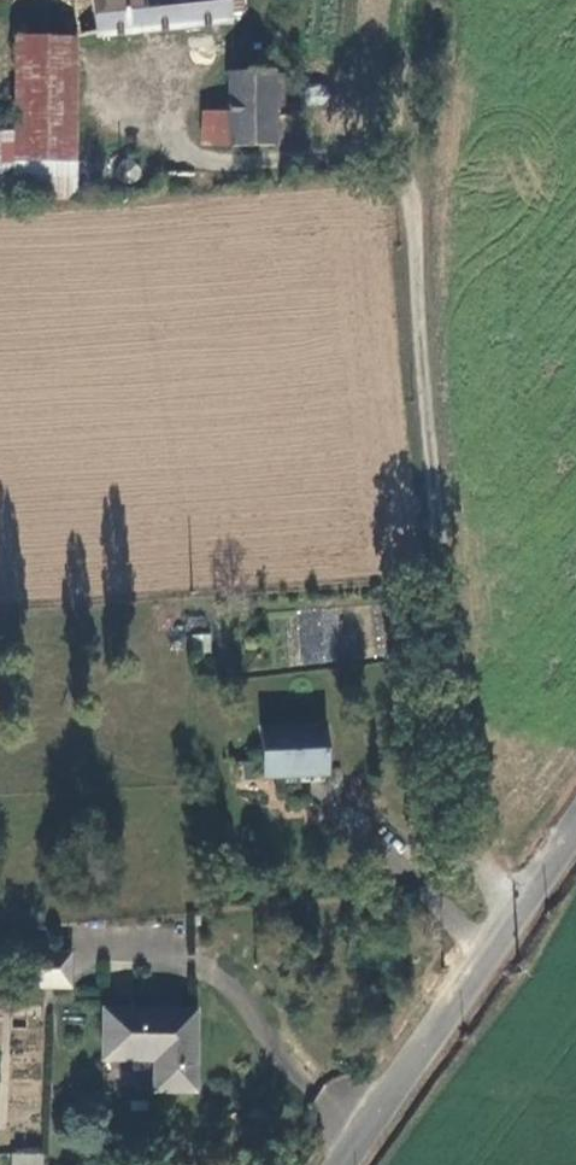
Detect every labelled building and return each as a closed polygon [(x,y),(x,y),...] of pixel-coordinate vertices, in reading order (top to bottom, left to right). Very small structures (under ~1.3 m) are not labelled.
[(77,32),(98,31),(99,35),(227,23),(227,15),(227,0),(75,0),(77,32)] [(245,0),(227,0),(227,15),(245,14),(245,0)] [(82,159),(75,36),(18,42),(23,138),(25,162),(82,159)] [(235,142),(297,140),(296,111),(278,111),(277,68),(232,69),(233,115),(235,142)] [(209,143),(235,142),(233,115),(208,116),(209,143)] [(27,197),(25,162),(23,138),(0,139),(0,198),(27,197)] [(82,159),(25,162),(27,197),(85,195),(82,159)] [(140,176),(138,167),(132,162),(123,162),(118,165),(115,175),(119,183),(126,185),(136,183),(140,176)] [(272,768),(334,767),(332,721),(270,723),(272,768)] [(76,952),(28,956),(30,993),(79,988),(76,952)] [(111,1009),(110,1058),(162,1060),(161,1090),(198,1091),(200,1011),(111,1009)] [(43,1155),(12,1154),(12,1164),(43,1164),(43,1155)]
